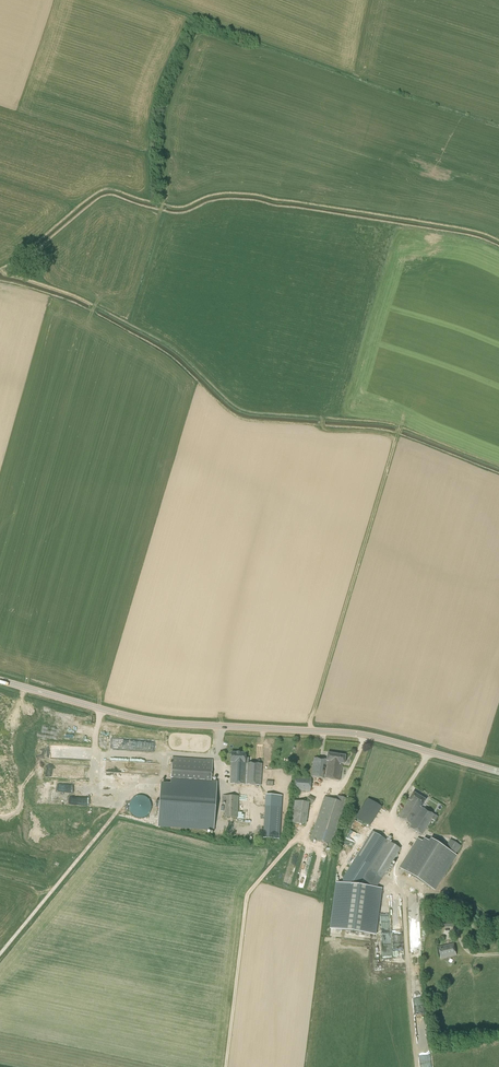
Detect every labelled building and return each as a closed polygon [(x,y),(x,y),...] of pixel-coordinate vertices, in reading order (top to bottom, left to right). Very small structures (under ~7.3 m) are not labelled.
[(117,743),(116,747),(124,749),(125,745),(127,745),(128,742),(119,740),(119,743),(117,743)] [(245,753),(231,752),(230,763),(232,763),(231,784),(246,785),(261,786),(262,764),(245,763),(245,753)] [(344,764),(345,756),(328,753),(327,759),(324,760),(314,758),(311,777),(339,781),(342,764),(344,764)] [(161,783),(157,827),(214,831),(217,781),(210,781),(212,759),(172,757),(170,783),(161,783)] [(311,792),(312,779),(295,777),(294,790),(311,792)] [(421,807),(426,800),(413,792),(408,800),(398,817),(411,825),(409,828),(422,835),(431,820),(435,822),(438,817),(421,807)] [(237,818),(239,796),(222,795),(222,803),(225,803),(224,817),(237,818)] [(281,807),(282,796),(265,795),(265,806),(281,807)] [(137,818),(140,818),(144,818),(146,816),(149,814),(150,811),(151,808),(151,805),(150,802),(148,799),(146,797),(143,796),(140,796),(137,796),(134,798),(132,800),(130,803),(129,806),(129,809),(130,812),(132,814),(134,816),(137,818)] [(312,804),(315,799),(309,796),(306,801),(312,804)] [(333,846),(349,799),(338,796),(336,801),(325,797),(311,839),(333,846)] [(355,817),(368,826),(381,807),(368,798),(355,817)] [(306,824),(309,803),(292,800),(289,822),(306,824)] [(397,854),(400,849),(386,840),(371,831),(349,866),(378,884),(394,858),(396,859),(399,855),(397,854)] [(429,841),(424,838),(422,841),(417,838),(399,868),(435,891),(457,855),(455,854),(461,846),(450,839),(445,848),(430,839),(429,841)] [(381,888),(337,883),(336,884),(331,929),(375,935),(381,888)] [(401,903),(391,903),(391,916),(401,916),(401,903)] [(422,942),(420,930),(420,931),(418,922),(410,924),(412,943),(422,942)] [(442,959),(456,955),(454,944),(439,947),(442,959)]
